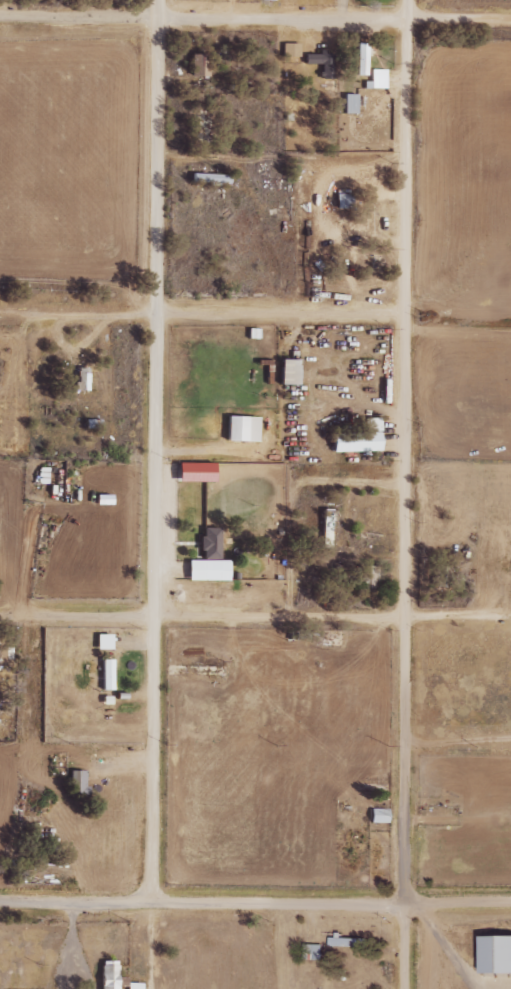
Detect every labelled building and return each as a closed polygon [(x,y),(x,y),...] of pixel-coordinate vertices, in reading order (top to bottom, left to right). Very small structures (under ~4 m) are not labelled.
[(298,43),(281,44),(281,57),(298,57),(298,43)] [(365,43),(355,43),(354,76),(365,76),(365,43)] [(320,65),(319,79),(331,79),(332,55),(303,53),(303,64),(320,65)] [(190,77),(207,77),(206,55),(189,55),(190,77)] [(384,89),(385,70),(370,70),(369,82),(363,82),(363,89),(384,89)] [(342,114),(356,115),(356,95),(342,95),(342,114)] [(334,213),(347,214),(347,194),(334,194),(334,213)] [(293,386),(294,361),(277,360),(276,385),(293,386)] [(86,391),(86,368),(75,369),(76,392),(86,391)] [(255,442),(256,418),(224,417),(224,442),(255,442)] [(329,434),(330,453),(378,452),(377,419),(361,419),(361,433),(329,434)] [(211,463),(174,463),(174,482),(211,481),(211,463)] [(332,532),(332,510),(321,510),(321,532),(332,532)] [(184,580),(226,581),(226,560),(216,560),(217,528),(199,528),(198,561),(185,560),(184,580)] [(94,649),(109,650),(109,634),(94,634),(94,649)] [(100,691),(111,690),(111,659),(99,660),(100,691)] [(387,823),(386,809),(368,809),(369,823),(387,823)] [(476,936),(477,974),(510,974),(510,935),(476,936)] [(319,960),(319,944),(301,944),(300,960),(319,960)] [(99,965),(98,988),(116,988),(116,986),(125,987),(125,978),(116,978),(116,966),(99,965)]
